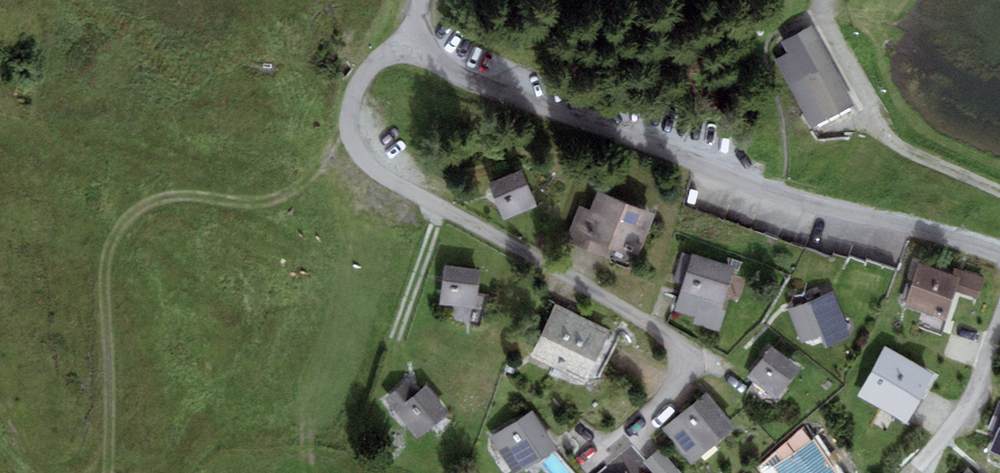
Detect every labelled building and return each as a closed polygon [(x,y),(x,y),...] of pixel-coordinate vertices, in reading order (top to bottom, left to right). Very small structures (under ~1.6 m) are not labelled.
[(810,24),(780,40),(787,53),(774,60),(811,128),(853,105),(810,24)] [(522,169),(488,184),(504,221),(538,206),(522,169)] [(590,208),(579,204),(565,241),(606,257),(609,249),(637,260),(656,213),(598,190),(590,208)] [(735,267),(692,253),(691,256),(682,253),(673,280),(682,283),(674,311),(694,317),(692,324),(719,332),(727,309),(722,307),(735,267)] [(953,275),(918,263),(904,307),(945,320),(955,291),(978,298),(985,278),(955,268),(953,275)] [(480,269),(444,265),(439,305),(475,309),(480,269)] [(831,290),(787,308),(801,343),(819,336),(823,347),(850,336),(831,290)] [(620,336),(555,304),(529,356),(594,388),(620,336)] [(800,368),(771,346),(747,376),(776,399),(800,368)] [(934,374),(885,346),(857,396),(906,424),(934,374)] [(407,379),(384,398),(417,439),(448,414),(425,385),(417,392),(407,379)] [(706,391),(661,429),(690,463),(735,426),(706,391)] [(999,401),(988,429),(997,432),(990,450),(999,455),(999,401)] [(489,437),(512,472),(517,472),(557,449),(533,410),(489,437)] [(772,466),(776,472),(836,472),(813,439),(772,466)] [(642,462),(653,472),(682,472),(658,447),(642,462)]
